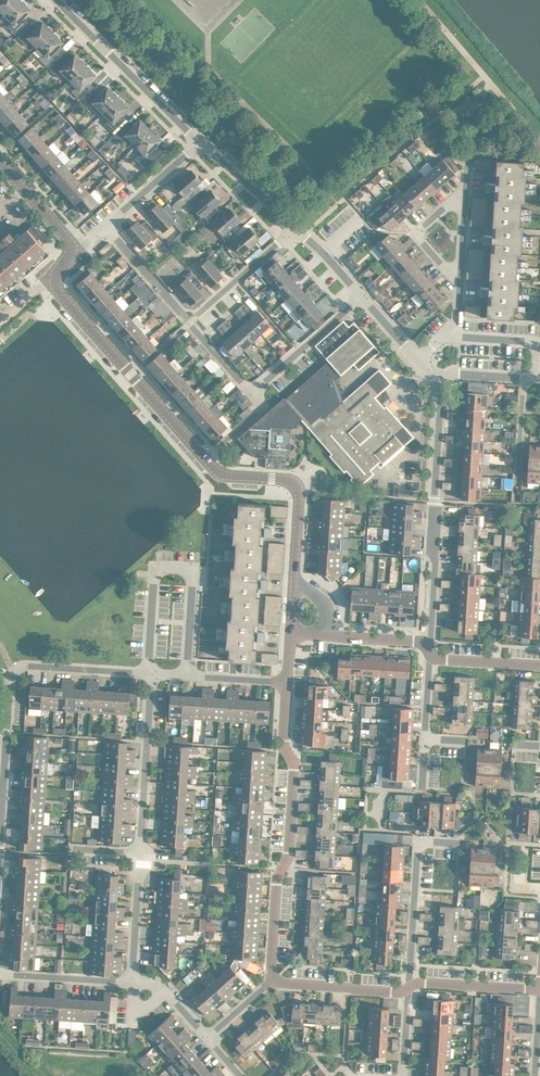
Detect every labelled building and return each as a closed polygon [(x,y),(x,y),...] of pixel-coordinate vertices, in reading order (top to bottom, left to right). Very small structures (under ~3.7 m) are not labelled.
[(2,9),(11,0),(0,0),(0,7),(2,9)] [(2,9),(9,16),(4,20),(13,28),(24,17),(20,12),(28,4),(24,0),(11,0),(2,9)] [(28,35),(35,41),(50,26),(40,16),(32,24),(27,20),(15,31),(24,39),(28,35)] [(50,26),(35,41),(42,48),(37,53),(47,62),(58,51),(52,45),(61,36),(50,26)] [(61,67),(68,74),(83,59),(73,48),(64,57),(60,52),(48,64),(56,72),(61,67)] [(5,53),(0,57),(4,61),(9,56),(5,53)] [(83,59),(68,74),(74,81),(69,85),(78,93),(89,82),(85,77),(93,69),(83,59)] [(32,63),(26,68),(32,74),(38,69),(32,63)] [(14,72),(17,75),(22,71),(19,67),(14,72)] [(22,71),(17,75),(21,79),(26,74),(22,71)] [(90,96),(100,107),(115,91),(105,81),(97,89),(92,85),(82,94),(87,99),(90,96)] [(31,90),(34,93),(39,89),(36,85),(31,90)] [(9,99),(1,89),(0,90),(0,107),(9,99)] [(39,89),(34,93),(38,97),(43,92),(39,89)] [(115,91),(100,107),(107,113),(102,118),(110,126),(122,115),(117,110),(126,101),(115,91)] [(2,122),(18,108),(9,99),(0,107),(0,115),(1,116),(0,117),(0,119),(2,122)] [(51,112),(55,115),(60,111),(56,107),(51,112)] [(18,108),(2,122),(5,125),(7,123),(13,130),(26,118),(18,108)] [(60,111),(55,115),(58,119),(63,114),(60,111)] [(126,132),(133,139),(148,124),(138,113),(129,122),(123,116),(110,129),(116,135),(118,134),(121,137),(126,132)] [(19,141),(22,144),(38,131),(29,121),(15,133),(21,139),(19,141)] [(148,124),(133,139),(139,146),(133,152),(143,162),(156,149),(150,142),(158,134),(148,124)] [(68,130),(72,133),(77,129),(73,125),(68,130)] [(77,129),(72,133),(73,135),(75,137),(80,132),(77,129)] [(27,146),(32,152),(46,140),(38,131),(22,144),(25,148),(27,146)] [(413,134),(409,138),(414,143),(418,140),(413,134)] [(414,143),(409,138),(406,141),(410,146),(414,143)] [(35,159),(38,163),(54,149),(46,140),(32,152),(37,157),(35,159)] [(78,140),(67,150),(70,152),(80,143),(78,140)] [(85,148),(89,152),(94,147),(90,143),(85,148)] [(94,147),(89,152),(92,155),(97,151),(94,147)] [(44,165),(49,170),(62,159),(54,149),(38,163),(42,166),(44,165)] [(446,149),(440,153),(452,167),(457,162),(446,149)] [(395,151),(391,154),(395,159),(399,156),(395,151)] [(440,153),(430,162),(442,175),(448,170),(450,172),(454,169),(452,167),(440,153)] [(471,163),(487,164),(488,154),(471,153),(471,163)] [(395,159),(391,154),(387,158),(392,163),(395,159)] [(491,193),(490,207),(528,209),(529,204),(518,203),(518,196),(522,196),(522,188),(533,189),(534,178),(523,177),(523,170),(531,170),(531,165),(521,164),(521,156),(494,154),(493,168),(496,169),(495,181),(495,194),(491,193)] [(52,178),(55,181),(70,168),(62,159),(49,170),(54,176),(52,178)] [(102,166),(105,170),(111,165),(107,161),(102,166)] [(124,162),(119,167),(124,172),(129,167),(124,162)] [(430,162),(421,170),(435,186),(438,182),(437,180),(442,175),(430,162)] [(111,165),(105,170),(109,173),(114,169),(111,165)] [(172,179),(181,190),(179,192),(184,197),(200,184),(195,179),(198,175),(189,165),(172,179)] [(376,167),(372,171),(377,176),(381,172),(376,167)] [(60,183),(65,189),(78,177),(70,168),(55,181),(58,185),(60,183)] [(421,170),(412,178),(424,192),(429,187),(431,189),(435,186),(421,170)] [(377,176),(372,171),(368,174),(373,179),(377,176)] [(119,175),(114,179),(118,183),(123,180),(119,175)] [(325,185),(328,189),(338,180),(335,176),(325,185)] [(68,196),(71,200),(87,186),(78,177),(65,189),(70,195),(68,196)] [(412,178),(403,186),(416,202),(420,199),(418,197),(424,192),(412,178)] [(189,200),(199,211),(197,212),(202,218),(217,205),(212,199),(218,195),(208,184),(189,200)] [(353,187),(358,193),(362,189),(357,184),(353,187)] [(87,186),(71,200),(74,204),(76,202),(82,208),(95,196),(87,186)] [(403,186),(393,195),(405,208),(411,203),(413,205),(416,202),(403,186)] [(467,220),(484,221),(485,192),(469,191),(467,220)] [(393,195),(384,203),(398,218),(401,215),(399,213),(405,208),(393,195)] [(144,207),(160,225),(171,216),(173,218),(178,213),(165,198),(160,203),(155,197),(144,207)] [(398,218),(384,203),(379,197),(365,210),(375,222),(380,218),(386,225),(392,219),(394,221),(398,218)] [(179,203),(174,207),(179,212),(184,208),(179,203)] [(210,218),(220,228),(218,230),(223,235),(238,222),(233,217),(237,214),(227,203),(210,218)] [(488,246),(487,259),(525,262),(525,256),(515,255),(515,249),(518,249),(519,241),(529,241),(530,230),(520,230),(520,222),(517,221),(517,214),(528,215),(528,209),(490,207),(490,220),(493,220),(492,230),(491,246),(488,246)] [(123,225),(138,242),(149,233),(150,235),(157,229),(143,214),(137,219),(134,216),(123,225)] [(179,214),(174,219),(186,233),(191,228),(179,214)] [(30,219),(24,223),(38,239),(39,239),(44,234),(30,219)] [(233,253),(237,249),(242,255),(246,251),(257,241),(252,236),(256,233),(246,222),(229,237),(230,238),(225,243),(233,253)] [(0,245),(0,290),(47,248),(39,239),(38,239),(24,223),(0,245)] [(198,223),(193,228),(198,232),(202,228),(198,223)] [(11,231),(7,226),(0,232),(0,241),(11,231)] [(372,240),(381,250),(396,236),(393,232),(391,234),(386,228),(372,240)] [(228,235),(222,240),(225,243),(230,238),(229,237),(228,235)] [(96,245),(100,249),(110,240),(106,236),(96,245)] [(381,250),(389,259),(403,247),(397,241),(399,240),(396,236),(381,250)] [(257,241),(246,251),(248,254),(260,244),(257,241)] [(216,242),(210,247),(213,251),(219,246),(216,242)] [(464,273),(480,274),(482,243),(466,242),(464,273)] [(194,263),(209,280),(220,271),(216,267),(222,262),(208,247),(203,252),(204,254),(194,263)] [(389,259),(397,268),(413,255),(410,251),(408,253),(403,247),(389,259)] [(113,254),(116,258),(122,254),(118,250),(113,254)] [(342,254),(348,261),(353,256),(347,250),(342,254)] [(260,267),(268,276),(282,264),(274,255),(272,257),(267,252),(257,261),(261,266),(260,267)] [(122,254),(116,258),(120,262),(125,257),(122,254)] [(397,268),(405,278),(419,266),(414,260),(416,258),(413,255),(397,268)] [(353,256),(348,261),(352,265),(357,260),(353,256)] [(268,276),(275,285),(301,262),(297,258),(288,266),(289,267),(287,269),(282,264),(268,276)] [(525,262),(487,259),(486,273),(489,273),(488,298),(484,298),(484,312),(511,314),(511,306),(522,306),(522,301),(515,300),(515,293),(526,293),(527,282),(516,282),(517,274),(513,273),(514,267),(524,267),(525,262)] [(275,285),(283,294),(297,281),(293,276),(295,274),(296,275),(305,267),(301,262),(275,285)] [(173,282),(188,299),(199,289),(196,285),(201,280),(188,265),(182,271),(184,272),(173,282)] [(78,286),(81,290),(96,276),(88,266),(74,278),(80,284),(78,286)] [(405,278),(414,287),(429,273),(426,270),(424,271),(419,266),(405,278)] [(129,273),(133,277),(138,272),(135,268),(129,273)] [(138,272),(133,277),(136,281),(141,276),(138,272)] [(362,276),(365,280),(370,275),(367,272),(362,276)] [(414,287),(422,296),(435,284),(430,279),(432,277),(429,273),(414,287)] [(283,294),(291,303),(317,280),(312,275),(303,283),(305,285),(302,287),(297,281),(283,294)] [(370,275),(365,280),(368,284),(374,279),(370,275)] [(86,292),(91,297),(104,285),(96,276),(81,290),(84,293),(86,292)] [(252,280),(247,284),(251,289),(256,285),(252,280)] [(291,303),(299,311),(313,299),(308,293),(311,291),(312,293),(321,285),(317,280),(291,303)] [(435,284),(422,296),(430,306),(444,294),(446,292),(442,288),(440,290),(435,284)] [(94,305),(97,308),(113,295),(104,285),(91,297),(96,303),(94,305)] [(146,292),(149,295),(154,291),(151,287),(146,292)] [(378,295),(381,299),(387,294),(383,290),(378,295)] [(154,291),(149,295),(153,299),(158,295),(154,291)] [(153,299),(148,303),(154,309),(164,300),(159,294),(158,295),(153,299)] [(387,294),(381,299),(385,302),(390,298),(387,294)] [(102,310),(107,316),(121,304),(113,295),(97,308),(100,312),(102,310)] [(241,298),(236,302),(259,327),(268,320),(255,305),(250,310),(247,308),(249,307),(241,298)] [(313,299),(299,311),(295,315),(303,324),(308,319),(313,324),(323,315),(319,310),(321,308),(313,299)] [(461,310),(478,311),(478,300),(462,299),(461,310)] [(164,300),(154,309),(159,315),(163,311),(162,310),(167,306),(168,305),(164,300)] [(243,316),(237,321),(250,335),(259,327),(236,302),(231,306),(239,315),(241,314),(243,316)] [(110,323),(113,327),(129,313),(121,304),(107,316),(112,322),(110,323)] [(163,311),(166,314),(171,309),(167,306),(162,310),(163,311)] [(171,309),(166,314),(169,318),(174,313),(171,309)] [(394,313),(398,317),(403,312),(400,309),(394,313)] [(403,312),(398,317),(401,321),(406,316),(403,313),(403,312)] [(118,329),(124,334),(137,323),(129,313),(113,327),(117,330),(118,329)] [(223,313),(219,317),(241,343),(250,335),(237,321),(232,326),(230,323),(231,322),(223,313)] [(333,373),(338,369),(350,358),(356,364),(377,345),(351,316),(344,322),(339,316),(312,339),(326,355),(282,393),(281,392),(240,428),(239,437),(252,451),(263,451),(262,462),(283,463),(284,443),(287,443),(288,422),(289,422),(291,421),(292,422),(296,419),(295,418),(299,414),(315,432),(329,448),(327,450),(341,466),(343,464),(349,471),(347,473),(355,482),(371,468),(367,464),(378,455),(381,459),(402,441),(401,440),(411,431),(383,400),(381,402),(378,398),(386,391),(382,383),(388,377),(376,363),(340,395),(338,387),(342,384),(338,379),(336,381),(333,373)] [(241,343),(219,317),(214,321),(222,330),(223,329),(225,332),(219,337),(232,351),(241,343)] [(127,342),(130,346),(145,332),(137,323),(124,334),(129,340),(127,342)] [(183,334),(187,338),(192,334),(189,330),(183,334)] [(145,332),(130,346),(133,349),(135,347),(140,353),(154,342),(145,332)] [(192,334),(187,338),(190,342),(195,337),(192,334)] [(148,366),(151,370),(167,356),(158,347),(145,358),(150,364),(148,366)] [(200,353),(203,357),(208,352),(205,348),(200,353)] [(270,348),(265,353),(270,358),(275,353),(270,348)] [(208,352),(203,357),(206,361),(212,356),(208,352)] [(203,357),(202,358),(210,367),(217,361),(212,355),(212,356),(206,361),(203,357)] [(156,372),(161,377),(175,366),(167,356),(151,370),(154,373),(156,372)] [(217,361),(210,367),(215,373),(216,372),(221,367),(222,366),(217,361)] [(164,385),(167,388),(183,375),(175,366),(161,377),(166,383),(164,385)] [(216,372),(220,375),(225,371),(221,367),(216,372)] [(225,371),(220,375),(223,379),(228,375),(225,371)] [(172,390),(177,396),(191,384),(183,375),(167,388),(170,392),(172,390)] [(464,399),(483,400),(490,401),(491,379),(466,377),(464,399)] [(181,403),(184,407),(199,393),(191,384),(177,396),(182,402),(181,403)] [(232,390),(236,394),(241,389),(238,386),(232,390)] [(503,388),(503,398),(512,399),(513,388),(503,388)] [(241,389),(236,394),(239,398),(244,393),(241,389)] [(189,409),(194,415),(207,403),(199,393),(184,407),(187,411),(189,409)] [(239,398),(237,400),(241,405),(237,408),(241,412),(250,405),(246,400),(249,397),(245,393),(244,393),(239,398)] [(464,399),(463,411),(483,412),(483,400),(464,399)] [(197,422),(200,426),(215,412),(207,403),(194,415),(199,420),(197,422)] [(215,412),(200,426),(203,429),(205,428),(210,434),(211,433),(214,437),(218,433),(215,430),(218,427),(226,420),(228,418),(220,408),(215,412)] [(463,411),(463,422),(482,424),(483,412),(463,411)] [(226,420),(218,427),(221,430),(229,423),(226,420)] [(463,422),(462,434),(481,435),(482,424),(463,422)] [(462,434),(461,446),(480,447),(481,435),(462,434)] [(526,450),(525,457),(538,458),(539,439),(527,438),(526,443),(521,442),(520,449),(526,450)] [(460,457),(480,459),(485,459),(486,447),(480,447),(461,446),(460,457)] [(460,457),(459,469),(479,470),(480,459),(460,457)] [(524,476),(536,477),(538,458),(525,457),(525,465),(519,465),(519,472),(524,472),(524,476)] [(459,469),(459,481),(478,482),(479,470),(459,469)] [(478,482),(459,481),(458,493),(477,494),(478,482)] [(320,499),(320,505),(342,507),(342,494),(312,492),(311,498),(320,499)] [(222,543),(221,549),(259,551),(260,538),(257,537),(258,525),(259,513),(262,513),(263,499),(235,497),(235,505),(224,504),(224,510),(231,510),(231,518),(220,517),(220,528),(230,529),(230,537),(233,537),(232,544),(222,543)] [(389,497),(388,510),(419,512),(419,505),(410,505),(411,498),(389,497)] [(268,510),(284,511),(285,500),(269,499),(268,510)] [(457,508),(456,520),(476,521),(476,509),(472,508),(473,503),(465,502),(465,508),(457,508)] [(310,511),(310,517),(341,519),(342,507),(320,505),(319,511),(310,511)] [(526,524),(539,525),(539,513),(538,513),(539,507),(521,506),(520,516),(524,520),(526,520),(526,524)] [(388,510),(387,522),(409,523),(410,517),(418,518),(419,512),(388,510)] [(318,524),(318,530),(340,531),(341,519),(310,517),(310,523),(318,524)] [(456,520),(456,531),(475,533),(476,521),(456,520)] [(387,522),(386,534),(417,536),(418,530),(409,530),(409,523),(387,522)] [(525,536),(539,537),(539,525),(526,524),(525,536)] [(309,536),(308,542),(339,544),(340,531),(318,530),(318,536),(309,536)] [(456,531),(455,543),(474,544),(475,533),(456,531)] [(417,536),(386,534),(386,547),(408,548),(408,542),(417,542),(417,536)] [(264,567),(281,568),(283,537),(266,536),(264,567)] [(525,548),(539,549),(539,537),(525,536),(525,548)] [(317,548),(316,555),(338,556),(339,544),(308,542),(308,548),(317,548)] [(455,543),(454,555),(473,556),(474,544),(455,543)] [(524,559),(539,560),(539,549),(525,548),(524,559)] [(219,588),(218,601),(256,604),(257,590),(253,590),(254,577),(255,565),(258,565),(259,551),(221,549),(221,554),(232,555),(231,562),(228,561),(227,570),(217,569),(216,580),(227,581),(226,589),(219,588)] [(338,556),(316,555),(316,567),(321,568),(329,577),(338,569),(338,556)] [(453,567),(458,567),(473,568),(473,556),(454,555),(453,567)] [(523,571),(537,572),(537,573),(539,573),(539,560),(524,559),(523,571)] [(458,567),(458,579),(477,580),(478,568),(473,568),(458,567)] [(518,570),(517,583),(537,584),(537,573),(537,572),(523,571),(518,570)] [(458,579),(457,590),(476,592),(477,580),(458,579)] [(347,603),(360,604),(362,582),(349,581),(344,585),(340,589),(348,598),(347,603)] [(366,613),(372,613),(374,583),(362,582),(360,604),(366,604),(366,613)] [(378,605),(385,605),(386,583),(374,583),(372,613),(378,614),(378,605)] [(390,615),(396,615),(399,584),(386,583),(385,605),(391,606),(390,615)] [(517,583),(516,594),(536,596),(537,584),(517,583)] [(399,584),(396,615),(403,615),(403,607),(410,607),(411,585),(399,584)] [(261,619),(277,620),(279,590),(263,589),(261,619)] [(457,590),(456,602),(475,603),(476,592),(457,590)] [(516,594),(516,606),(535,607),(536,596),(516,594)] [(256,604),(218,601),(218,607),(228,607),(228,614),(225,614),(224,622),(214,621),(213,632),(223,633),(223,641),(216,640),(215,646),(226,646),(225,654),(252,656),(253,642),(250,642),(252,617),(255,617),(256,604)] [(456,602),(455,614),(475,615),(475,603),(456,602)] [(516,606),(515,618),(534,619),(535,607),(516,606)] [(475,615),(455,614),(455,626),(462,626),(462,632),(469,633),(470,627),(474,627),(475,615)] [(515,618),(515,619),(514,630),(518,630),(518,636),(525,636),(526,631),(533,631),(534,619),(515,618)] [(258,657),(275,658),(275,648),(259,646),(258,657)] [(347,648),(347,653),(348,653),(347,667),(348,667),(359,668),(360,649),(347,648)] [(372,649),(360,649),(359,668),(370,669),(372,649)] [(383,650),(372,649),(370,669),(382,670),(383,650)] [(395,651),(383,650),(382,670),(394,670),(395,651)] [(407,652),(395,651),(394,670),(406,671),(407,652)] [(348,653),(347,653),(336,652),(335,660),(329,660),(329,667),(335,667),(334,672),(347,672),(348,667),(347,667),(348,653)] [(452,670),(451,682),(470,683),(471,671),(452,670)] [(51,703),(63,704),(65,673),(59,673),(59,682),(52,681),(51,703)] [(63,704),(76,705),(77,683),(71,682),(71,674),(65,673),(63,704)] [(306,678),(305,690),(320,691),(319,692),(325,692),(325,680),(321,679),(322,674),(314,673),(314,679),(306,678)] [(511,674),(511,686),(530,687),(531,675),(511,674)] [(76,705),(88,706),(90,675),(84,675),(83,683),(77,683),(76,705)] [(88,706),(100,706),(102,684),(96,684),(96,675),(90,675),(88,706)] [(26,702),(39,702),(40,680),(27,680),(26,702)] [(39,702),(51,703),(52,681),(40,680),(39,702)] [(191,712),(203,713),(205,682),(199,682),(199,691),(192,690),(191,712)] [(203,713),(216,714),(217,692),(211,692),(211,683),(205,682),(203,713)] [(451,682),(450,694),(470,695),(470,683),(451,682)] [(100,706),(113,707),(114,685),(102,684),(100,706)] [(216,714),(228,715),(230,684),(224,684),(223,692),(217,692),(216,714)] [(228,715),(240,715),(242,693),(236,693),(236,684),(230,684),(228,715)] [(114,685),(113,707),(126,708),(127,686),(114,685)] [(511,686),(510,698),(529,699),(530,687),(511,686)] [(166,711),(179,712),(180,690),(167,689),(167,690),(167,696),(166,711)] [(300,689),(299,702),(319,703),(319,692),(320,691),(305,690),(300,689)] [(179,712),(191,712),(192,690),(180,690),(179,712)] [(240,715),(253,716),(254,694),(242,693),(240,715)] [(254,694),(253,716),(266,717),(267,695),(254,694)] [(450,694),(449,705),(469,707),(470,695),(450,694)] [(510,698),(509,709),(529,710),(529,699),(510,698)] [(391,701),(390,713),(409,715),(410,703),(391,701)] [(299,702),(299,714),(318,715),(319,703),(299,702)] [(469,707),(449,705),(449,717),(468,719),(469,707)] [(529,710),(509,709),(508,721),(524,722),(528,723),(529,710)] [(390,713),(389,725),(408,726),(409,715),(390,713)] [(299,714),(298,725),(317,726),(318,715),(299,714)] [(477,723),(477,731),(485,731),(485,723),(477,723)] [(317,726),(298,725),(297,737),(316,739),(317,726)] [(389,725),(388,737),(408,738),(408,726),(389,725)] [(15,736),(15,742),(45,744),(46,731),(24,730),(24,736),(15,736)] [(67,732),(66,745),(73,745),(74,733),(67,732)] [(102,735),(101,747),(132,749),(132,743),(123,743),(124,736),(102,735)] [(388,737),(388,748),(407,750),(408,738),(388,737)] [(164,739),(163,751),(185,753),(186,746),(194,747),(195,741),(164,739)] [(23,748),(22,755),(44,756),(45,744),(15,742),(14,748),(23,748)] [(474,753),(473,761),(486,761),(487,742),(475,742),(474,746),(469,745),(468,753),(474,753)] [(487,742),(486,761),(498,762),(498,755),(504,755),(504,748),(499,747),(499,743),(487,742)] [(241,750),(241,756),(263,758),(264,745),(233,743),(233,750),(241,750)] [(101,747),(100,760),(122,761),(123,755),(131,755),(132,749),(101,747)] [(388,748),(387,760),(406,761),(407,750),(388,748)] [(318,754),(317,766),(337,768),(338,755),(333,755),(334,750),(327,749),(326,755),(318,754)] [(163,751),(162,764),(193,766),(194,760),(185,759),(185,753),(163,751)] [(13,760),(13,766),(44,768),(44,756),(22,755),(22,761),(13,760)] [(232,762),(231,768),(262,770),(263,758),(241,756),(241,763),(232,762)] [(100,760),(99,772),(130,774),(131,768),(122,767),(122,761),(100,760)] [(406,761),(387,760),(386,772),(390,773),(390,775),(386,774),(385,781),(398,782),(399,775),(397,775),(398,773),(405,774),(406,761)] [(472,780),(484,780),(486,761),(473,761),(473,768),(467,768),(467,775),(472,776),(472,780)] [(486,761),(484,780),(496,781),(497,777),(502,777),(503,770),(497,770),(498,762),(486,761)] [(162,764),(162,776),(184,777),(184,771),(193,772),(193,766),(162,764)] [(21,773),(21,779),(43,781),(44,768),(13,766),(13,773),(21,773)] [(317,766),(317,778),(336,779),(337,768),(317,766)] [(240,775),(239,781),(261,782),(262,770),(231,768),(231,774),(240,775)] [(99,772),(99,784),(121,786),(121,780),(130,780),(130,774),(99,772)] [(162,776),(161,788),(192,790),(192,784),(183,784),(184,777),(162,776)] [(317,778),(316,790),(335,791),(336,779),(317,778)] [(12,785),(11,791),(42,793),(43,781),(21,779),(20,786),(12,785)] [(230,787),(230,793),(261,795),(261,782),(239,781),(239,787),(230,787)] [(99,784),(98,797),(129,799),(129,793),(120,792),(121,786),(99,784)] [(161,788),(160,801),(182,802),(182,796),(191,797),(192,790),(161,788)] [(414,794),(414,807),(433,808),(433,796),(426,795),(426,790),(419,789),(419,795),(414,794)] [(316,790),(315,801),(334,803),(335,791),(316,790)] [(20,798),(19,804),(41,805),(42,793),(11,791),(11,797),(20,798)] [(433,796),(433,808),(452,809),(453,797),(448,797),(449,791),(441,791),(441,796),(433,796)] [(238,799),(238,806),(260,807),(261,795),(230,793),(229,799),(238,799)] [(514,801),(513,813),(532,814),(533,802),(525,802),(526,796),(518,795),(518,801),(514,801)] [(98,797),(97,809),(119,810),(119,804),(128,805),(129,799),(98,797)] [(160,801),(159,813),(190,815),(190,809),(182,809),(182,802),(160,801)] [(315,801),(314,813),(334,814),(334,803),(315,801)] [(532,814),(539,815),(539,803),(533,802),(532,814)] [(19,804),(18,816),(40,818),(41,805),(19,804)] [(229,811),(228,818),(259,820),(260,807),(238,806),(237,812),(229,811)] [(424,820),(432,820),(433,808),(414,807),(413,819),(417,819),(417,825),(424,825),(424,820)] [(433,808),(432,820),(439,821),(439,826),(446,827),(447,821),(451,821),(452,809),(433,808)] [(97,809),(96,821),(127,823),(127,819),(127,817),(119,817),(119,810),(97,809)] [(159,813),(158,825),(180,827),(180,826),(181,821),(190,821),(190,815),(159,813)] [(314,813),(314,825),(333,826),(334,814),(314,813)] [(524,826),(531,826),(532,814),(513,813),(512,825),(516,825),(516,831),(523,832),(524,826)] [(531,826),(539,827),(538,833),(539,833),(539,815),(532,814),(531,826)] [(15,823),(15,829),(40,830),(40,818),(18,816),(18,823),(15,823)] [(237,824),(236,830),(258,832),(259,820),(228,818),(228,824),(237,824)] [(127,823),(96,821),(95,834),(106,835),(115,835),(117,836),(118,829),(127,829),(127,823)] [(180,827),(158,825),(158,838),(173,839),(172,849),(179,849),(179,840),(180,840),(180,833),(183,833),(183,827),(180,826),(180,827)] [(314,825),(313,836),(332,838),(333,826),(314,825)] [(359,837),(381,838),(381,827),(360,826),(359,837)] [(382,838),(381,850),(400,852),(401,840),(393,839),(394,834),(396,834),(396,828),(383,827),(383,834),(386,834),(386,838),(382,838)] [(40,830),(15,829),(14,835),(17,835),(17,842),(39,843),(40,830)] [(210,830),(209,839),(218,839),(218,830),(210,830)] [(227,836),(227,842),(257,844),(258,832),(236,830),(236,837),(227,836)] [(313,836),(312,848),(331,849),(332,838),(313,836)] [(467,852),(467,860),(479,861),(480,842),(472,841),(472,837),(464,836),(463,845),(462,845),(462,852),(467,852)] [(257,844),(227,842),(226,848),(235,849),(234,856),(257,857),(257,844)] [(480,842),(479,861),(491,861),(492,854),(497,854),(498,847),(492,846),(493,842),(480,842)] [(331,849),(312,848),(311,860),(331,862),(331,849)] [(13,857),(13,863),(37,864),(38,851),(16,850),(16,857),(13,857)] [(381,850),(380,862),(400,863),(400,852),(381,850)] [(466,879),(478,880),(479,861),(467,860),(466,867),(461,867),(460,874),(466,875),(466,879)] [(479,861),(478,880),(490,880),(490,876),(496,877),(496,869),(491,869),(491,861),(479,861)] [(380,862),(379,874),(399,875),(400,863),(380,862)] [(15,869),(15,875),(37,877),(37,864),(13,863),(12,869),(15,869)] [(155,871),(154,884),(176,886),(179,886),(180,880),(177,880),(177,873),(178,864),(171,863),(171,873),(155,871)] [(228,870),(228,877),(258,879),(259,866),(237,864),(237,871),(228,870)] [(93,867),(92,880),(123,882),(124,876),(115,876),(115,869),(93,867)] [(304,869),(304,881),(323,882),(324,870),(304,869)] [(379,874),(379,885),(398,887),(399,875),(379,874)] [(15,875),(14,888),(36,889),(37,877),(15,875)] [(236,883),(236,889),(258,891),(258,879),(228,877),(227,883),(236,883)] [(92,880),(92,893),(114,894),(114,888),(123,888),(123,882),(92,880)] [(304,881),(303,893),(322,894),(323,882),(304,881)] [(154,884),(154,897),(184,899),(185,893),(176,892),(176,886),(154,884)] [(379,885),(378,897),(392,898),(392,899),(397,899),(398,887),(379,885)] [(5,893),(4,899),(35,901),(36,889),(14,888),(13,894),(5,893)] [(226,895),(226,901),(257,903),(258,891),(236,889),(235,896),(226,895)] [(463,893),(463,901),(475,901),(476,889),(467,889),(467,893),(463,893)] [(92,893),(91,905),(122,907),(122,901),(113,900),(114,894),(92,893)] [(303,893),(302,904),(321,906),(322,894),(303,893)] [(497,903),(496,915),(515,917),(516,905),(515,904),(516,896),(502,895),(501,904),(497,903)] [(154,897),(153,909),(175,910),(175,904),(184,905),(184,899),(154,897)] [(373,897),(372,909),(392,910),(392,899),(392,898),(378,897),(373,897)] [(13,906),(12,912),(34,914),(35,901),(4,899),(4,905),(13,906)] [(437,899),(436,912),(456,913),(456,901),(437,899)] [(234,908),(234,914),(256,916),(257,903),(226,901),(226,907),(234,908)] [(302,904),(301,916),(321,917),(321,906),(302,904)] [(477,904),(477,913),(485,913),(486,905),(477,904)] [(91,905),(90,917),(112,919),(112,912),(121,913),(122,907),(91,905)] [(54,906),(54,916),(64,916),(64,906),(54,906)] [(153,909),(152,921),(183,923),(183,917),(174,917),(175,910),(153,909)] [(372,909),(371,920),(391,922),(392,910),(372,909)] [(3,924),(33,926),(34,914),(12,912),(12,919),(3,918),(3,919),(3,924)] [(436,912),(435,923),(455,924),(456,913),(436,912)] [(225,920),(225,926),(255,928),(256,916),(234,914),(234,920),(225,920)] [(203,915),(202,924),(211,925),(212,916),(203,915)] [(496,915),(495,927),(514,928),(515,917),(496,915)] [(301,916),(300,928),(320,929),(321,917),(301,916)] [(90,917),(89,930),(120,932),(120,926),(112,925),(112,919),(90,917)] [(371,920),(371,932),(390,933),(391,922),(371,920)] [(152,921),(151,934),(173,935),(174,929),(182,929),(183,923),(152,921)] [(435,923),(435,935),(454,936),(455,924),(435,923)] [(11,931),(11,937),(33,938),(33,926),(3,924),(2,930),(11,931)] [(233,933),(232,939),(254,940),(255,928),(225,926),(224,932),(233,933)] [(495,927),(494,939),(514,940),(514,928),(495,927)] [(300,928),(300,939),(319,941),(320,929),(300,928)] [(89,930),(88,942),(110,943),(111,937),(120,938),(120,932),(89,930)] [(371,932),(370,944),(389,945),(390,933),(371,932)] [(151,934),(151,946),(173,947),(173,935),(151,934)] [(454,936),(435,935),(434,947),(453,948),(454,936)] [(2,943),(1,949),(32,951),(33,938),(11,937),(10,943),(2,943)] [(232,952),(230,956),(236,959),(239,952),(254,953),(254,940),(232,939),(232,952)] [(319,941),(300,939),(299,952),(307,952),(306,958),(314,958),(314,952),(318,953),(319,941)] [(514,940),(494,939),(493,951),(513,952),(514,940)] [(88,942),(88,954),(118,956),(119,950),(110,950),(110,943),(88,942)] [(389,945),(370,944),(369,956),(373,956),(373,962),(380,962),(381,957),(389,957),(389,945)] [(173,947),(151,946),(150,959),(155,959),(163,968),(172,960),(173,947)] [(32,951),(1,949),(1,954),(1,955),(10,955),(9,962),(31,964),(32,951)] [(118,956),(88,954),(87,967),(109,969),(109,962),(118,962),(118,956)] [(227,960),(218,969),(232,985),(242,977),(232,966),(236,959),(230,956),(227,960)] [(207,966),(203,970),(223,993),(232,985),(218,969),(213,973),(207,966)] [(184,969),(180,973),(185,978),(189,974),(184,969)] [(204,981),(199,985),(214,1001),(223,993),(203,970),(198,974),(204,981)] [(6,1010),(19,1011),(20,989),(14,989),(15,980),(8,979),(6,1010)] [(44,1013),(56,1013),(58,983),(52,982),(51,991),(45,991),(44,1013)] [(56,1013),(68,1014),(70,992),(63,992),(64,983),(58,983),(56,1013)] [(214,1001),(199,985),(194,989),(189,983),(184,987),(204,1010),(214,1001)] [(94,994),(93,1016),(106,1016),(108,986),(101,985),(101,994),(94,994)] [(431,993),(430,1005),(449,1006),(450,994),(446,994),(446,988),(439,988),(439,993),(431,993)] [(19,1011),(31,1012),(33,990),(20,989),(19,1011)] [(31,1012),(44,1013),(45,991),(33,990),(31,1012)] [(491,997),(490,1009),(509,1010),(510,998),(502,997),(502,992),(495,991),(495,997),(491,997)] [(68,1014),(81,1015),(82,993),(70,992),(68,1014)] [(81,1015),(93,1016),(94,994),(82,993),(81,1015)] [(277,998),(281,1011),(283,1017),(288,1015),(301,1016),(302,997),(290,996),(290,997),(277,998)] [(314,997),(302,997),(301,1016),(312,1017),(314,997)] [(325,998),(314,997),(312,1017),(324,1018),(325,998)] [(337,999),(325,998),(324,1018),(336,1018),(336,1014),(342,1015),(343,1007),(337,1007),(337,999)] [(366,1001),(365,1013),(385,1014),(386,1002),(366,1001)] [(265,1004),(256,1012),(269,1027),(278,1019),(283,1017),(281,1011),(273,1013),(265,1004)] [(430,1005),(429,1017),(449,1018),(449,1006),(430,1005)] [(145,1028),(153,1038),(170,1023),(166,1019),(172,1013),(168,1008),(145,1028)] [(490,1009),(489,1021),(508,1022),(509,1010),(490,1009)] [(256,1012),(247,1020),(260,1035),(269,1027),(256,1012)] [(365,1013),(365,1025),(384,1026),(385,1014),(365,1013)] [(429,1017),(428,1028),(448,1030),(449,1018),(429,1017)] [(247,1020),(238,1028),(251,1042),(260,1035),(247,1020)] [(489,1021),(488,1032),(508,1033),(508,1022),(489,1021)] [(153,1038),(162,1047),(185,1027),(181,1022),(174,1028),(170,1023),(153,1038)] [(365,1025),(364,1036),(383,1038),(384,1026),(365,1025)] [(162,1047),(170,1057),(186,1042),(182,1037),(189,1031),(185,1027),(162,1047)] [(251,1042),(238,1028),(229,1036),(234,1042),(230,1046),(235,1051),(239,1047),(242,1050),(251,1042)] [(428,1028),(428,1040),(447,1041),(448,1030),(428,1028)] [(488,1032),(487,1044),(507,1045),(508,1033),(488,1032)] [(290,1036),(292,1044),(299,1045),(299,1037),(290,1036)] [(383,1038),(364,1036),(363,1048),(383,1050),(383,1038)] [(428,1040),(427,1051),(427,1052),(441,1053),(446,1053),(447,1041),(428,1040)] [(170,1057),(178,1066),(195,1051),(186,1042),(170,1057)] [(487,1056),(492,1056),(506,1057),(507,1045),(487,1044),(487,1056)] [(145,1046),(135,1054),(143,1064),(146,1061),(153,1055),(145,1046)] [(278,1047),(274,1051),(279,1056),(283,1052),(278,1047)] [(178,1066),(186,1075),(203,1061),(195,1051),(178,1066)] [(279,1056),(274,1051),(269,1054),(274,1060),(279,1056)] [(422,1051),(421,1063),(441,1065),(441,1053),(427,1052),(427,1051),(422,1051)] [(492,1056),(491,1068),(510,1069),(511,1057),(506,1057),(492,1056)] [(187,1075),(204,1075),(217,1064),(214,1060),(207,1065),(203,1061),(186,1075),(187,1075)] [(311,1065),(314,1070),(320,1065),(316,1061),(311,1065)] [(292,1074),(284,1065),(281,1068),(277,1063),(271,1068),(275,1072),(271,1075),(290,1075),(292,1074)] [(420,1075),(436,1075),(440,1075),(441,1065),(421,1063),(420,1075)] [(215,1074),(222,1069),(217,1064),(204,1075),(216,1075),(215,1074)] [(320,1065),(314,1070),(318,1074),(324,1069),(320,1065)] [(490,1075),(510,1075),(510,1069),(491,1068),(490,1075)]
